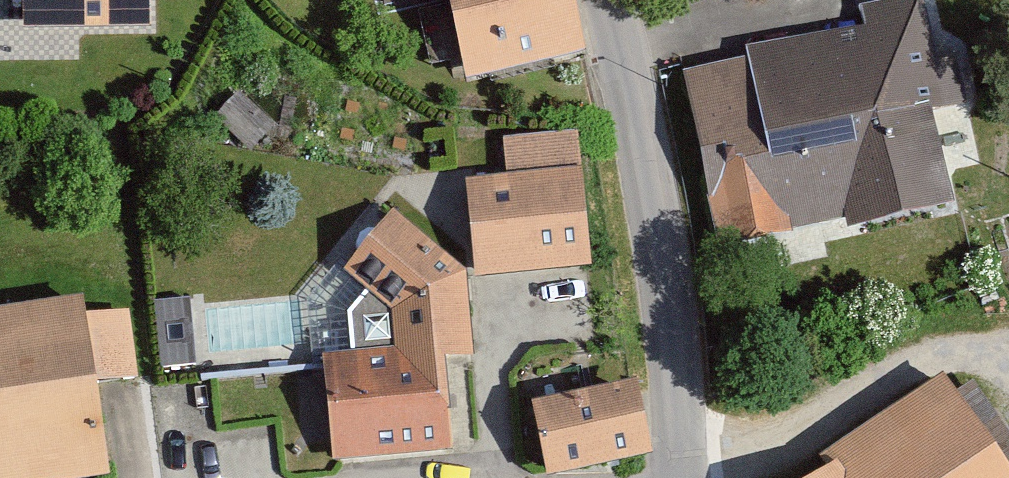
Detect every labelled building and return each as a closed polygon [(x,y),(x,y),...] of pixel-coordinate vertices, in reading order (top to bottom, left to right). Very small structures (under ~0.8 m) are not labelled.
[(25,28),(158,27),(157,0),(25,0),(25,28)] [(477,65),(589,44),(581,0),(465,0),(477,65)] [(671,56),(714,239),(856,205),(861,226),(953,204),(929,104),(955,98),(932,0),(833,0),(837,17),(671,56)] [(509,176),(467,179),(475,275),(592,265),(580,130),(505,136),(509,176)] [(473,273),(396,207),(345,265),(397,309),(398,347),(328,350),(331,459),(479,454),(473,273)] [(184,288),(156,290),(160,335),(188,333),(184,288)] [(0,312),(0,477),(84,477),(116,474),(94,300),(0,312)] [(795,477),(1008,477),(1008,456),(955,374),(795,477)] [(647,381),(542,399),(554,471),(659,452),(647,381)]
